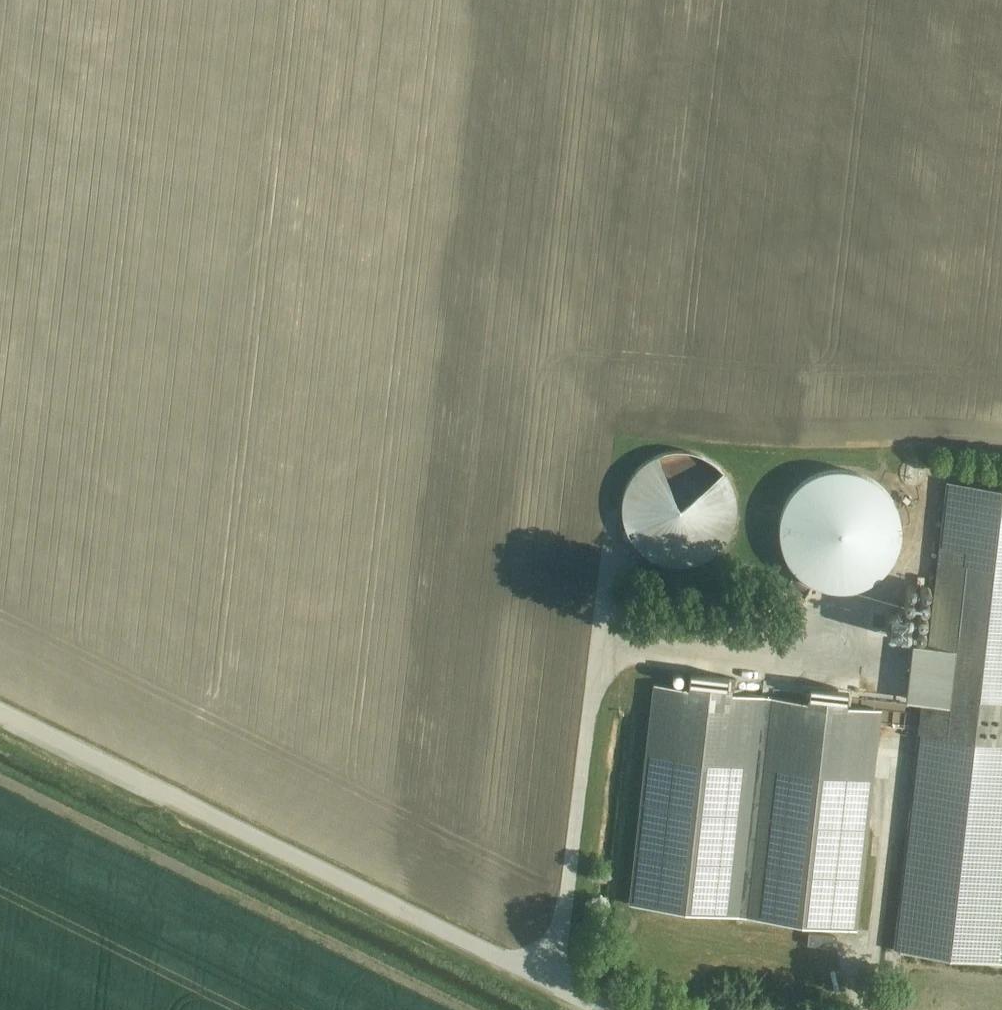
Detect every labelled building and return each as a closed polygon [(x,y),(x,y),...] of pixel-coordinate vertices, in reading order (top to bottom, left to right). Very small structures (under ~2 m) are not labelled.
[(681,447),(673,448),(669,449),(663,450),(659,452),(655,453),(651,456),(647,458),(642,462),(639,464),(636,467),(633,471),(631,474),(627,481),(625,484),(623,489),(622,495),(621,502),(620,508),(620,512),(621,519),(622,522),(624,529),(627,536),(629,540),(632,544),(635,548),(636,549),(639,553),(643,556),(649,560),(653,563),(657,564),(660,566),(664,567),(669,568),(677,569),(681,570),(686,569),(692,569),(700,567),(703,566),(709,563),(715,560),(717,558),(720,556),(726,551),(728,548),(730,545),(734,540),(737,535),(738,531),(740,527),(741,523),(742,519),(742,513),(743,506),(742,502),(742,498),(741,494),(739,488),(737,482),(734,477),(730,472),(729,470),(726,466),(723,464),(720,461),(718,459),(715,457),(709,454),(706,453),(700,450),(696,449),(692,448),(685,447),(681,447)] [(779,527),(779,530),(779,534),(779,537),(779,540),(780,544),(781,548),(782,551),(784,555),(785,558),(787,562),(789,565),(792,568),(794,572),(797,575),(800,577),(804,580),(807,582),(811,585),(815,586),(819,588),(823,589),(827,590),(831,591),(835,592),(839,592),(843,592),(847,591),(851,591),(854,590),(858,589),(861,588),(864,586),(867,585),(870,584),(873,582),(876,580),(879,578),(881,575),(884,573),(886,570),(889,567),(891,564),(893,561),(895,557),(897,553),(898,549),(899,545),(900,541),(901,537),(901,533),(901,528),(901,524),(900,520),(899,516),(898,512),(897,508),(895,504),(893,501),(891,497),(889,494),(886,491),(884,488),(881,486),(879,483),(876,481),(873,479),(870,478),(864,475),(861,473),(858,472),(854,471),(851,470),(847,470),(843,469),(839,469),(835,470),(831,470),(827,471),(823,472),(819,473),(815,475),(811,476),(807,479),(804,481),(800,484),(797,486),(794,489),(792,493),(789,496),(787,499),(785,503),(784,506),(782,510),(781,513),(780,517),(779,520),(779,524),(779,527)] [(948,484),(932,649),(916,648),(912,696),(927,697),(902,953),(1001,963),(1001,489),(948,484)] [(903,628),(916,631),(920,614),(907,611),(903,628)] [(653,686),(629,906),(858,930),(882,711),(653,686)]
